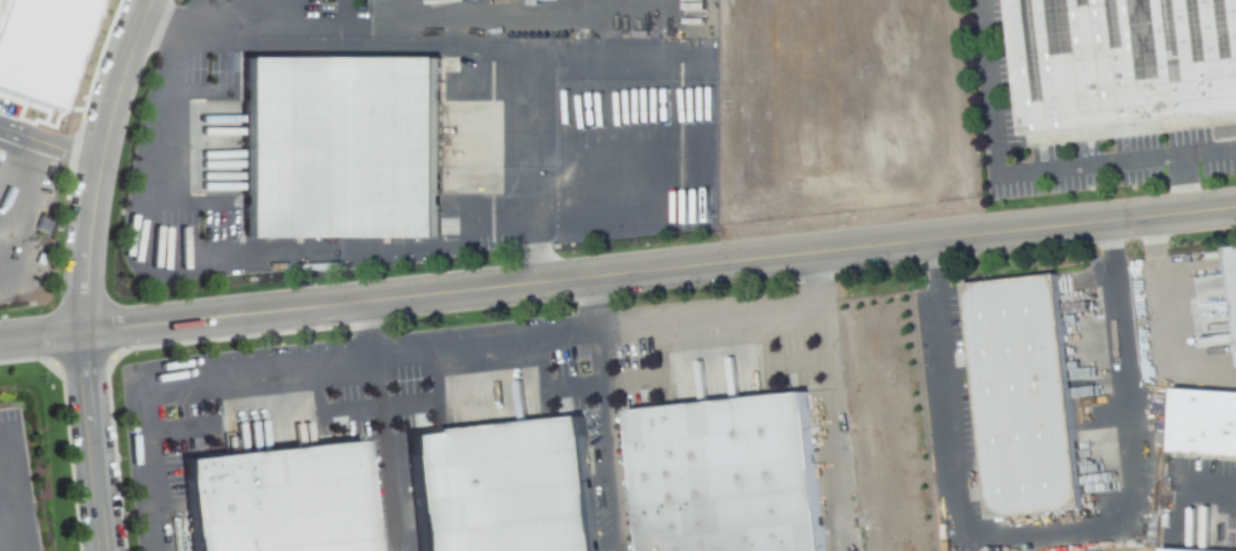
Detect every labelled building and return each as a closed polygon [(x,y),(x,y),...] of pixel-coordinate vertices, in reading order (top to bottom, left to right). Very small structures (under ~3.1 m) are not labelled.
[(61,109),(94,0),(0,0),(0,91),(61,109)] [(1018,139),(1003,0),(1235,0),(1235,116),(1018,139)] [(235,56),(433,56),(435,224),(239,230),(235,56)] [(1221,243),(1235,242),(1235,362),(1234,362),(1221,243)] [(957,279),(1047,270),(1069,499),(979,505),(957,279)] [(1169,383),(1235,388),(1235,452),(1166,447),(1169,383)] [(795,386),(814,550),(637,550),(620,406),(795,386)] [(570,408),(588,550),(410,550),(397,425),(570,408)] [(347,434),(360,550),(183,550),(172,453),(347,434)] [(1157,541),(1235,546),(1235,550),(1157,550),(1157,541)]
